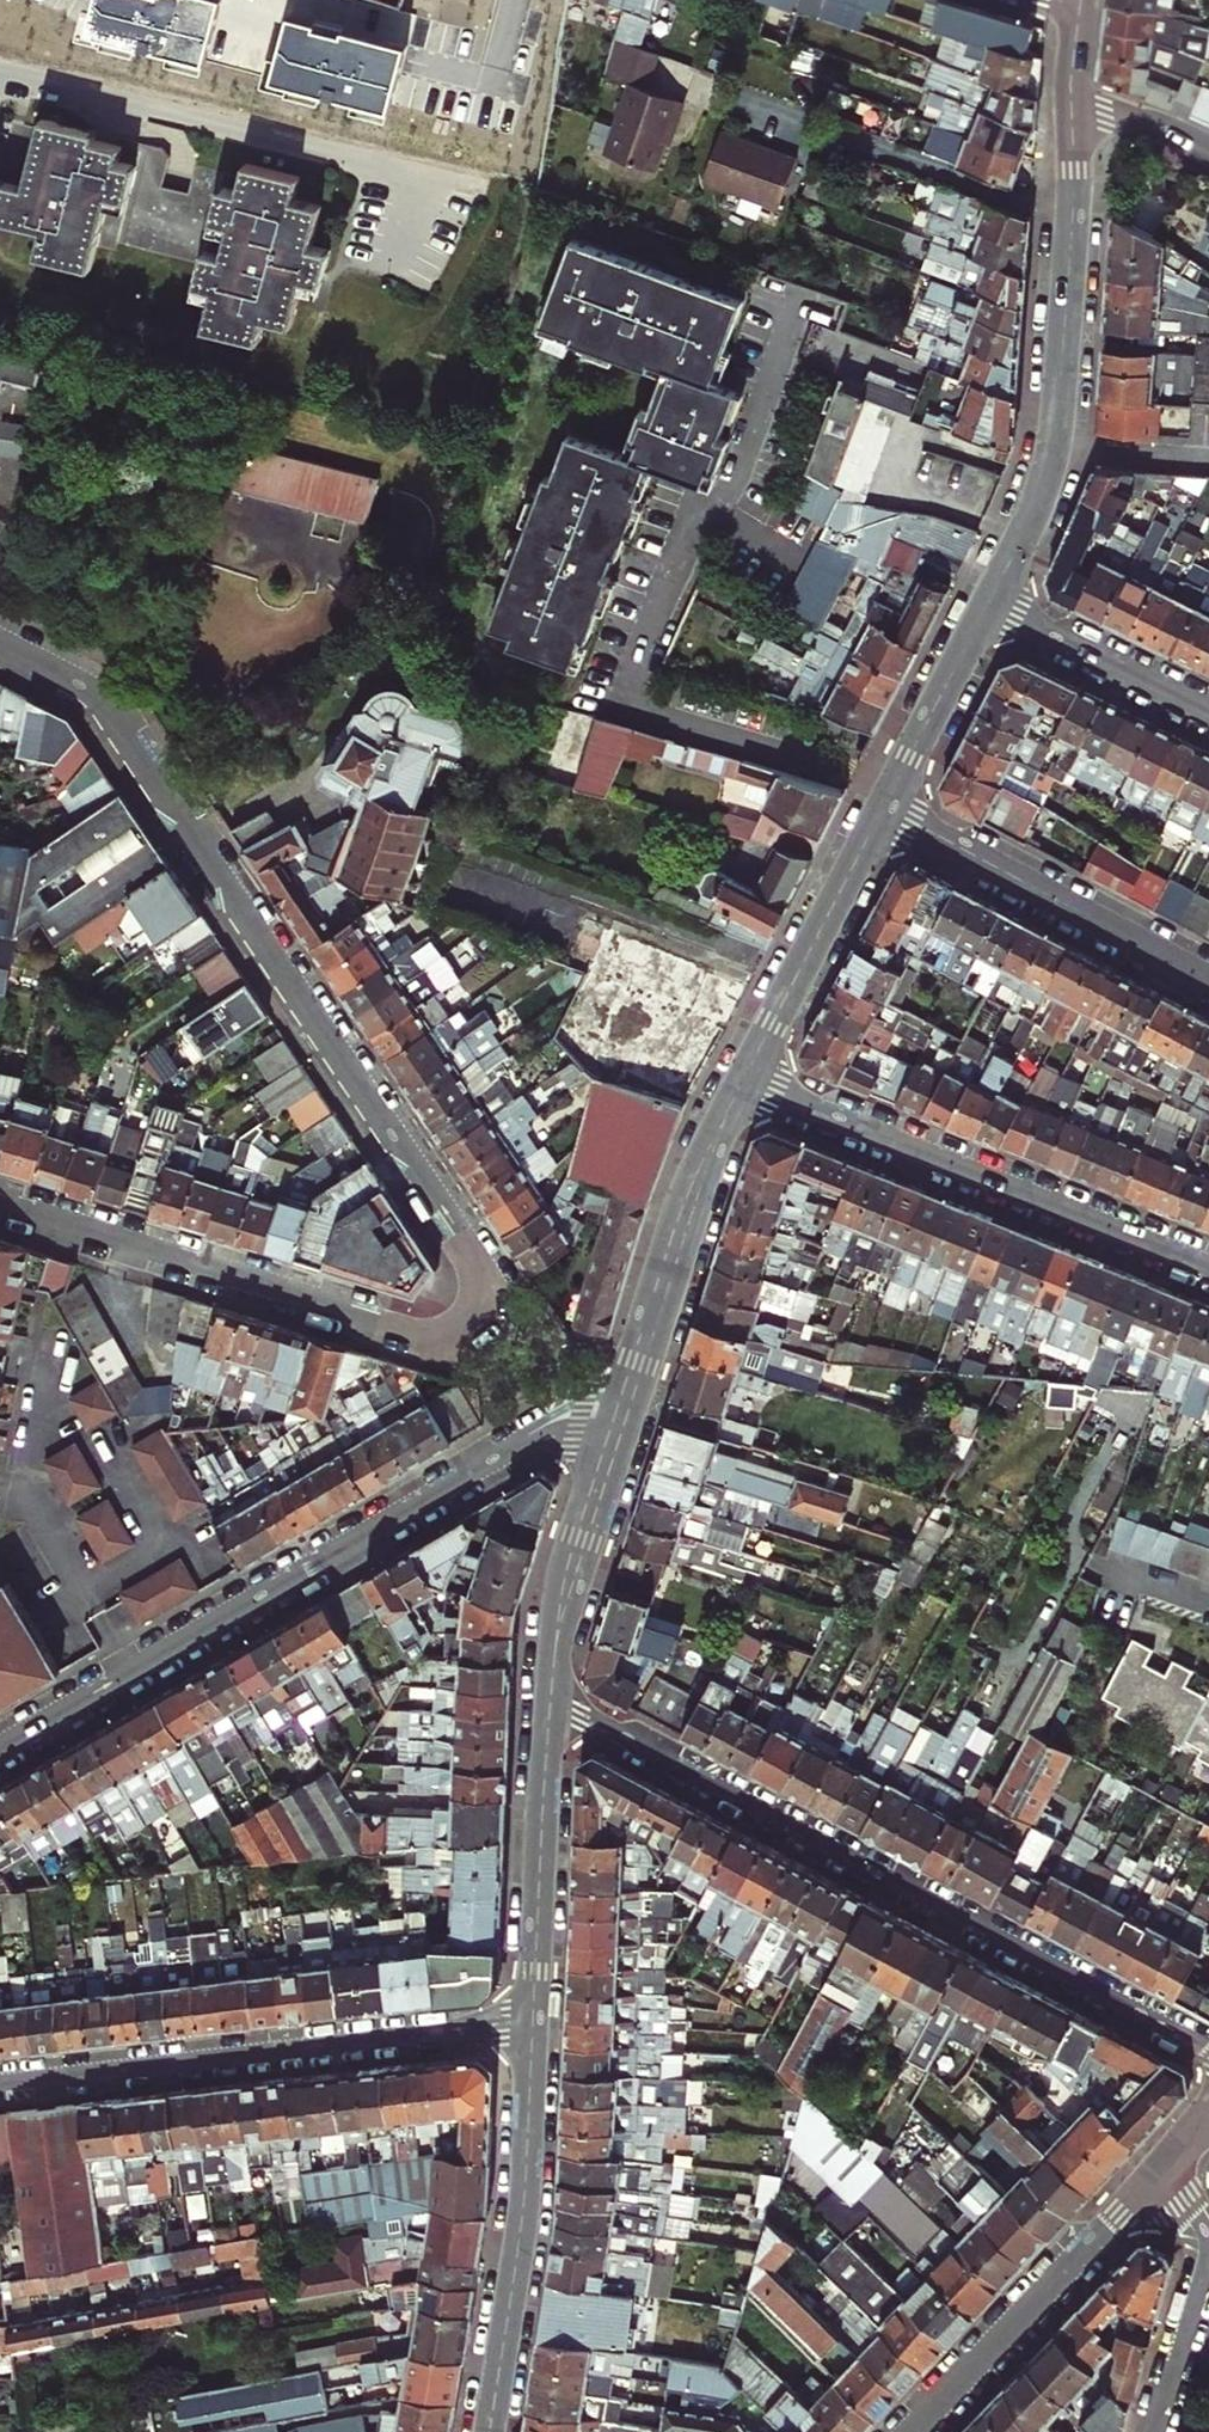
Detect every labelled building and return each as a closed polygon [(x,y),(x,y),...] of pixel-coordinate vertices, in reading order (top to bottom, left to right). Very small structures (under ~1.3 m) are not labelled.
[(538,187),(551,101),(549,52),(461,24),(403,6),(385,0),(0,0),(0,53),(538,187)] [(461,24),(467,0),(405,0),(403,6),(461,24)] [(619,6),(648,15),(653,0),(621,0),(619,6)] [(685,5),(705,12),(708,0),(668,0),(685,5)] [(760,32),(786,42),(796,7),(798,0),(769,0),(760,32)] [(796,7),(821,16),(825,0),(798,0),(796,7)] [(885,13),(889,0),(849,0),(885,13)] [(945,0),(942,0),(933,29),(960,36),(1026,54),(1034,26),(945,0)] [(1107,8),(1169,13),(1171,0),(1107,0),(1107,8)] [(1169,13),(1107,8),(1105,32),(1151,37),(1190,53),(1202,24),(1177,14),(1169,13)] [(1151,37),(1105,32),(1102,58),(1148,62),(1187,78),(1194,81),(1203,58),(1190,53),(1151,37)] [(1026,54),(960,36),(950,64),(1038,97),(1040,58),(1026,54)] [(643,87),(655,54),(612,38),(598,76),(624,85),(598,153),(647,171),(663,127),(669,130),(680,100),(643,87)] [(1148,62),(1102,58),(1101,75),(1144,100),(1145,98),(1179,109),(1189,114),(1201,86),(1193,84),(1194,81),(1187,78),(1180,95),(1146,83),(1148,62)] [(1038,97),(950,64),(938,60),(928,88),(934,91),(952,97),(1034,127),(1036,128),(1038,97)] [(1208,105),(1208,90),(1201,86),(1189,114),(1203,120),(1208,105)] [(948,110),(942,126),(1023,156),(1034,127),(952,97),(934,91),(929,103),(948,110)] [(43,230),(36,256),(90,270),(106,206),(108,197),(128,201),(135,171),(131,165),(117,161),(121,147),(94,140),(97,132),(42,118),(25,185),(0,178),(0,219),(43,230)] [(934,124),(924,152),(1013,184),(1023,156),(942,126),(934,124)] [(719,128),(700,177),(776,206),(794,157),(719,128)] [(811,163),(800,193),(831,204),(842,174),(811,163)] [(204,252),(194,287),(213,292),(211,302),(203,330),(258,344),(264,321),(291,328),(300,292),(302,282),(320,286),(328,256),(325,251),(311,247),(321,207),(295,200),(300,178),(245,164),(238,192),(224,188),(218,192),(211,222),(230,227),(227,238),(222,256),(204,252)] [(1030,217),(941,184),(931,211),(1028,247),(1030,217)] [(125,211),(128,201),(108,197),(106,206),(125,211)] [(933,230),(929,240),(1026,275),(1028,247),(931,211),(925,227),(933,230)] [(1202,269),(1114,216),(1111,254),(1163,259),(1196,279),(1202,269)] [(230,227),(211,222),(209,233),(227,238),(230,227)] [(709,381),(739,299),(569,236),(537,320),(569,332),(567,337),(645,366),(647,361),(661,366),(645,410),(637,407),(628,439),(633,441),(628,456),(564,432),(548,475),(541,473),(486,623),(515,634),(511,644),(567,665),(578,636),(583,638),(606,574),(602,573),(609,553),(613,554),(636,492),(632,491),(643,462),(698,483),(704,467),(712,470),(723,439),(715,436),(732,390),(709,381)] [(956,282),(961,284),(1023,307),(1026,275),(929,240),(924,255),(919,269),(956,282)] [(1109,279),(1163,284),(1208,302),(1208,287),(1196,279),(1163,259),(1111,254),(1109,279)] [(1206,317),(1208,318),(1208,302),(1163,284),(1109,279),(1108,303),(1157,307),(1206,317)] [(1018,365),(1023,307),(961,284),(958,291),(928,280),(923,296),(952,308),(945,327),(915,317),(912,326),(1018,365)] [(318,296),(320,286),(302,282),(300,292),(318,296)] [(213,292),(194,287),(192,297),(211,302),(213,292)] [(952,308),(923,296),(916,294),(905,323),(907,324),(912,326),(915,317),(945,327),(952,308)] [(1197,335),(1208,336),(1208,326),(1205,325),(1206,317),(1157,307),(1108,303),(1105,329),(1197,335)] [(924,363),(972,380),(1016,396),(1018,365),(912,326),(907,324),(904,333),(919,339),(916,346),(929,350),(924,363)] [(1195,363),(1208,364),(1208,336),(1197,335),(1195,363)] [(929,350),(916,346),(912,358),(924,363),(929,350)] [(32,389),(40,356),(0,347),(0,381),(32,389)] [(1171,373),(1172,354),(1104,349),(1102,367),(1171,373)] [(1192,402),(1194,374),(1186,374),(1188,356),(1172,354),(1171,373),(1102,367),(1100,398),(1160,402),(1191,405),(1192,402)] [(1192,402),(1208,403),(1208,364),(1195,363),(1194,374),(1192,402)] [(859,392),(897,406),(943,423),(944,420),(996,438),(1012,444),(1014,421),(986,411),(989,404),(967,395),(922,380),(919,388),(863,367),(854,390),(835,383),(805,464),(815,470),(828,477),(853,407),(859,392)] [(1014,421),(1016,396),(972,380),(967,395),(989,404),(986,411),(1014,421)] [(853,407),(828,477),(838,483),(865,493),(897,406),(859,392),(853,407)] [(1158,436),(1160,402),(1100,398),(1097,431),(1158,436)] [(1004,462),(1012,444),(996,438),(989,456),(1004,462)] [(211,441),(201,480),(340,513),(349,473),(211,441)] [(785,507),(818,523),(821,517),(833,494),(838,483),(828,477),(815,470),(805,464),(785,507)] [(1132,492),(1150,502),(1159,473),(1095,468),(1083,494),(1123,512),(1132,492)] [(929,546),(936,533),(943,518),(933,514),(878,508),(833,494),(821,517),(837,525),(832,540),(854,550),(877,558),(886,561),(860,612),(918,644),(949,583),(916,571),(922,559),(929,546)] [(1117,524),(1123,512),(1083,494),(1070,524),(1100,538),(1097,544),(1105,548),(1117,524)] [(1131,632),(1154,584),(1166,559),(1174,543),(1179,533),(1185,520),(1163,509),(1159,507),(1149,527),(1144,536),(1103,619),(1131,632)] [(10,545),(17,533),(20,528),(0,518),(0,540),(10,545)] [(969,544),(977,529),(943,518),(936,533),(969,544)] [(1078,606),(1101,558),(1105,548),(1097,544),(1100,538),(1070,524),(1046,579),(1053,594),(1078,606)] [(1103,619),(1144,536),(1129,529),(1117,524),(1105,548),(1101,558),(1078,606),(1103,619)] [(816,532),(776,610),(783,614),(814,630),(820,618),(831,597),(845,568),(851,558),(854,550),(832,540),(816,532)] [(936,533),(929,546),(963,557),(969,544),(936,533)] [(1152,643),(1184,576),(1191,561),(1195,553),(1196,552),(1200,543),(1179,533),(1174,543),(1166,559),(1154,584),(1131,632),(1152,643)] [(929,546),(922,559),(956,571),(963,557),(929,546)] [(814,630),(901,675),(918,644),(860,612),(886,561),(877,558),(854,550),(851,558),(845,568),(861,576),(847,605),(831,597),(820,618),(814,630)] [(1208,578),(1208,560),(1195,553),(1191,561),(1184,576),(1152,643),(1172,653),(1208,578)] [(922,559),(916,571),(949,583),(956,571),(922,559)] [(1172,653),(1194,663),(1208,633),(1208,578),(1172,653)] [(826,652),(819,665),(888,701),(901,675),(814,630),(783,614),(777,627),(826,652)] [(1194,663),(1208,671),(1208,633),(1194,663)] [(888,701),(819,665),(758,634),(749,652),(791,674),(778,699),(875,727),(888,701)] [(1003,665),(992,687),(1038,710),(1044,698),(1062,707),(1067,710),(1079,689),(1019,659),(1003,665)] [(12,688),(2,683),(0,687),(0,748),(20,752),(23,732),(28,697),(12,688)] [(1038,710),(992,687),(980,710),(1048,746),(1054,735),(1061,722),(1055,719),(1038,710)] [(1079,689),(1067,710),(1061,722),(1054,735),(1066,742),(1054,764),(1061,768),(1056,778),(1062,782),(1103,701),(1079,689)] [(428,774),(466,785),(476,758),(479,750),(476,742),(472,741),(470,734),(463,733),(457,719),(416,708),(411,701),(407,698),(399,694),(386,694),(383,696),(377,700),(373,704),(369,711),(369,714),(361,714),(356,721),(351,722),(327,755),(327,761),(320,770),(323,780),(335,787),(338,786),(344,791),(338,801),(337,813),(341,822),(331,827),(323,812),(304,820),(299,832),(295,826),(278,833),(269,814),(230,831),(258,873),(287,858),(316,870),(333,862),(366,790),(415,808),(428,774)] [(70,718),(28,697),(23,732),(20,752),(20,755),(54,762),(80,733),(70,718)] [(1055,719),(1062,707),(1044,698),(1038,710),(1055,719)] [(1127,713),(1103,701),(1062,782),(1069,785),(1074,774),(1080,777),(1092,754),(1104,760),(1127,713)] [(967,735),(1036,769),(1048,746),(980,710),(967,735)] [(1115,800),(1153,726),(1127,713),(1104,760),(1120,769),(1113,774),(1105,789),(1110,792),(1108,797),(1115,800)] [(854,739),(858,725),(822,715),(818,730),(854,739)] [(632,730),(594,719),(574,787),(603,795),(632,730)] [(1177,738),(1153,726),(1115,800),(1122,804),(1125,799),(1129,801),(1137,785),(1137,777),(1153,785),(1177,738)] [(55,762),(54,763),(70,786),(95,756),(80,733),(54,762),(55,762)] [(1049,775),(1036,769),(967,735),(953,761),(1021,795),(1027,784),(1041,791),(1049,775)] [(1168,816),(1201,750),(1177,738),(1153,785),(1142,808),(1159,816),(1156,821),(1163,825),(1168,816)] [(1201,750),(1168,816),(1193,828),(1208,796),(1208,754),(1201,750)] [(1093,783),(1104,760),(1092,754),(1080,777),(1093,783)] [(95,756),(70,786),(77,796),(108,774),(95,756)] [(1120,769),(1104,760),(1093,783),(1105,789),(1113,774),(1120,769)] [(811,855),(843,790),(830,786),(741,761),(736,778),(773,788),(748,837),(811,855)] [(1031,799),(1021,795),(953,761),(941,784),(946,801),(1021,840),(1028,825),(1049,836),(1060,817),(1031,799)] [(77,796),(89,815),(121,794),(108,774),(77,796)] [(832,777),(830,786),(843,790),(848,781),(832,777)] [(1137,785),(1129,801),(1142,808),(1153,785),(1137,777),(1137,785)] [(397,902),(432,814),(415,808),(366,790),(333,862),(327,875),(336,878),(328,883),(285,912),(310,949),(355,919),(358,916),(354,909),(344,915),(335,902),(357,886),(385,898),(397,902)] [(60,941),(95,917),(170,867),(121,794),(89,815),(39,848),(32,847),(15,934),(20,935),(31,938),(50,926),(60,941)] [(1193,828),(1191,832),(1208,841),(1208,796),(1193,828)] [(768,941),(811,855),(748,837),(745,836),(727,874),(716,868),(706,872),(700,885),(703,894),(698,903),(664,890),(656,893),(653,899),(768,941)] [(0,840),(0,931),(15,934),(32,847),(0,840)] [(1082,872),(1127,896),(1136,879),(1142,868),(1098,841),(1082,872)] [(258,873),(285,912),(328,883),(336,878),(327,875),(333,862),(316,870),(287,858),(258,873)] [(880,901),(914,919),(926,925),(934,929),(955,886),(916,866),(895,871),(880,901)] [(170,867),(95,917),(102,926),(129,908),(127,905),(134,900),(162,941),(201,914),(170,867)] [(1152,909),(1160,892),(1136,879),(1127,896),(1152,909)] [(1176,922),(1191,893),(1167,880),(1160,892),(1152,909),(1176,922)] [(944,966),(979,899),(955,886),(934,929),(930,936),(928,940),(927,942),(942,950),(935,962),(944,966)] [(1191,893),(1176,922),(1199,934),(1205,927),(1208,920),(1208,902),(1191,893)] [(397,902),(385,898),(364,912),(369,919),(378,914),(380,917),(400,903),(397,902)] [(974,967),(1002,911),(979,899),(944,966),(942,971),(965,983),(974,967)] [(865,929),(919,958),(927,942),(928,940),(908,930),(914,919),(880,901),(865,929)] [(1025,923),(1002,911),(974,967),(989,975),(983,986),(990,990),(1025,923)] [(185,954),(215,934),(205,919),(175,939),(185,954)] [(371,942),(355,919),(310,949),(326,973),(371,942)] [(1205,927),(1199,934),(1208,939),(1208,920),(1205,927)] [(643,996),(725,1027),(737,1002),(680,980),(689,960),(584,922),(567,969),(568,970),(580,975),(643,996)] [(1025,923),(990,990),(998,994),(1004,983),(1019,991),(1048,935),(1025,923)] [(923,932),(930,936),(934,929),(926,925),(923,932)] [(40,955),(60,941),(50,926),(31,938),(20,935),(17,948),(37,952),(40,955)] [(923,961),(919,958),(865,929),(841,975),(888,1000),(907,966),(917,971),(923,961)] [(7,994),(17,948),(20,935),(15,934),(0,931),(0,993),(7,994)] [(195,969),(225,949),(215,934),(185,954),(195,969)] [(378,938),(371,942),(326,973),(340,995),(386,964),(393,960),(404,953),(411,948),(402,934),(383,946),(378,938)] [(1048,935),(1019,991),(1009,1009),(1016,1012),(1025,996),(1040,1004),(1070,947),(1048,935)] [(1094,959),(1070,947),(1040,1004),(1032,1020),(1035,1022),(1043,1026),(1056,1033),(1062,1022),(1072,1002),(1094,959)] [(386,964),(340,995),(355,1016),(401,986),(418,974),(409,960),(416,955),(411,948),(404,953),(393,960),(386,964)] [(248,983),(225,949),(195,969),(219,1003),(248,983)] [(1094,959),(1072,1002),(1083,1008),(1072,1028),(1067,1038),(1073,1042),(1078,1044),(1086,1029),(1094,1014),(1117,972),(1094,959)] [(737,1002),(748,981),(689,960),(680,980),(737,1002)] [(899,1006),(917,971),(907,966),(888,1000),(899,1006)] [(1140,984),(1117,972),(1094,1014),(1107,1020),(1100,1036),(1092,1051),(1094,1053),(1102,1056),(1140,984)] [(684,1104),(725,1027),(643,996),(580,975),(571,1000),(556,1043),(575,1062),(592,1077),(684,1104)] [(841,975),(830,996),(902,1035),(926,1048),(932,1036),(901,1019),(906,1009),(899,1006),(888,1000),(841,975)] [(355,1016),(370,1038),(440,991),(430,976),(405,992),(401,986),(355,1016)] [(206,1054),(268,1013),(248,983),(219,1003),(186,1025),(206,1054)] [(1140,984),(1102,1056),(1115,1063),(1131,1033),(1142,1038),(1164,996),(1140,984)] [(385,1061),(448,1018),(438,1004),(454,993),(449,985),(440,991),(370,1038),(385,1061)] [(830,996),(819,1018),(890,1056),(902,1035),(830,996)] [(1163,1051),(1186,1008),(1164,996),(1142,1038),(1125,1069),(1136,1075),(1152,1045),(1163,1051)] [(987,997),(983,1004),(1005,1016),(1009,1009),(987,997)] [(1072,1002),(1062,1022),(1072,1028),(1083,1008),(1072,1002)] [(1186,1008),(1163,1051),(1174,1056),(1170,1064),(1159,1085),(1166,1089),(1172,1092),(1187,1063),(1208,1021),(1208,1020),(1186,1008)] [(1107,1020),(1094,1014),(1086,1029),(1100,1036),(1107,1020)] [(458,1033),(448,1018),(385,1061),(400,1083),(470,1036),(465,1028),(458,1033)] [(890,1056),(819,1018),(807,1040),(868,1071),(874,1060),(896,1072),(901,1062),(890,1056)] [(1187,1063),(1197,1068),(1182,1097),(1191,1101),(1195,1103),(1208,1076),(1208,1021),(1187,1063)] [(998,1144),(1021,1102),(1007,1095),(1043,1026),(1035,1022),(1015,1059),(975,1135),(998,1144)] [(924,1114),(952,1062),(937,1053),(948,1032),(937,1026),(932,1036),(926,1048),(915,1069),(897,1103),(924,1114)] [(968,1032),(963,1040),(957,1052),(980,1064),(990,1045),(968,1032)] [(470,1036),(400,1083),(415,1105),(478,1063),(468,1048),(475,1043),(470,1036)] [(301,1063),(285,1039),(255,1058),(272,1084),(301,1063)] [(890,1082),(868,1071),(807,1040),(801,1052),(807,1067),(897,1103),(915,1069),(901,1062),(896,1072),(890,1082)] [(1051,1094),(1059,1097),(1075,1057),(1089,1065),(1094,1053),(1092,1051),(1078,1044),(1073,1042),(1059,1075),(1051,1094)] [(556,1043),(543,1052),(558,1073),(571,1064),(556,1043)] [(163,1082),(192,1063),(182,1048),(152,1068),(163,1082)] [(975,1135),(1015,1059),(999,1049),(985,1075),(976,1071),(948,1124),(975,1135)] [(1174,1056),(1163,1051),(1159,1058),(1170,1064),(1174,1056)] [(957,1052),(952,1062),(924,1114),(948,1124),(976,1071),(980,1064),(957,1052)] [(1115,1064),(1115,1063),(1102,1056),(1094,1053),(1089,1065),(1110,1076),(1115,1064)] [(301,1063),(272,1084),(257,1094),(273,1118),(288,1108),(318,1088),(301,1063)] [(430,1127),(475,1097),(484,1091),(493,1085),(500,1080),(495,1073),(488,1078),(478,1063),(415,1105),(430,1127)] [(1102,1098),(1115,1103),(1123,1083),(1136,1089),(1141,1077),(1136,1075),(1125,1069),(1115,1064),(1110,1076),(1102,1098)] [(1026,1155),(1051,1094),(1059,1075),(1040,1065),(1021,1102),(998,1144),(1026,1155)] [(18,1104),(26,1076),(0,1069),(0,1164),(2,1164),(18,1104)] [(575,1124),(574,1130),(664,1156),(684,1104),(592,1077),(575,1124)] [(430,1127),(445,1150),(490,1119),(498,1113),(508,1107),(493,1085),(484,1091),(475,1097),(430,1127)] [(335,1113),(318,1088),(288,1108),(305,1134),(335,1113)] [(1076,1099),(1098,1108),(1102,1098),(1079,1089),(1076,1099)] [(1026,1155),(1049,1164),(1074,1103),(1059,1097),(1051,1094),(1026,1155)] [(1171,1113),(1184,1119),(1191,1101),(1182,1097),(1178,1095),(1171,1113)] [(1102,1098),(1098,1108),(1072,1174),(1098,1184),(1121,1127),(1107,1122),(1115,1103),(1102,1098)] [(1072,1174),(1098,1108),(1076,1099),(1074,1103),(1049,1164),(1072,1174)] [(98,1194),(121,1118),(124,1110),(94,1102),(93,1107),(68,1185),(98,1194)] [(154,1212),(183,1118),(186,1111),(157,1102),(150,1127),(126,1203),(154,1212)] [(68,1185),(93,1107),(79,1103),(77,1109),(73,1108),(64,1136),(50,1132),(37,1175),(68,1185)] [(37,1175),(50,1132),(55,1116),(18,1104),(2,1164),(37,1175)] [(55,1116),(50,1132),(64,1136),(73,1108),(59,1104),(55,1116)] [(1149,1205),(1176,1216),(1206,1140),(1208,1133),(1208,1110),(1205,1108),(1201,1105),(1187,1138),(1178,1134),(1174,1144),(1169,1157),(1149,1205)] [(498,1113),(490,1119),(445,1150),(459,1170),(505,1140),(522,1128),(517,1120),(508,1107),(498,1113)] [(335,1113),(305,1134),(322,1158),(324,1157),(352,1138),(335,1113)] [(1121,1127),(1098,1184),(1124,1195),(1155,1117),(1149,1114),(1146,1121),(1126,1113),(1121,1127)] [(1149,1205),(1169,1157),(1156,1152),(1161,1139),(1165,1128),(1158,1126),(1161,1119),(1155,1117),(1124,1195),(1149,1205)] [(126,1203),(150,1127),(121,1118),(98,1194),(126,1203)] [(183,1222),(203,1157),(192,1153),(201,1124),(183,1118),(154,1212),(183,1222)] [(522,1128),(505,1140),(459,1170),(473,1192),(519,1162),(532,1153),(537,1150),(527,1136),(522,1128)] [(260,1134),(256,1129),(240,1139),(252,1143),(260,1134)] [(664,1156),(574,1130),(570,1152),(567,1174),(578,1180),(588,1186),(612,1193),(646,1204),(664,1156)] [(756,1137),(748,1161),(814,1182),(844,1191),(855,1164),(772,1130),(756,1137)] [(240,1139),(235,1155),(212,1230),(240,1239),(260,1172),(244,1167),(252,1143),(240,1139)] [(1156,1152),(1169,1157),(1174,1144),(1161,1139),(1156,1152)] [(1176,1216),(1200,1226),(1208,1204),(1208,1171),(1207,1171),(1208,1166),(1208,1141),(1206,1140),(1176,1216)] [(270,1157),(252,1143),(244,1167),(260,1172),(264,1161),(270,1157)] [(532,1153),(519,1162),(473,1192),(488,1214),(534,1183),(549,1173),(552,1171),(548,1166),(555,1162),(550,1153),(544,1145),(538,1149),(537,1150),(532,1153)] [(212,1230),(235,1155),(206,1146),(203,1157),(183,1222),(212,1230)] [(268,1248),(298,1257),(316,1198),(340,1182),(324,1157),(322,1158),(289,1180),(268,1248)] [(814,1182),(748,1161),(738,1192),(813,1216),(832,1222),(839,1206),(809,1198),(814,1182)] [(548,1166),(552,1171),(558,1165),(555,1162),(548,1166)] [(341,1218),(385,1188),(368,1163),(343,1180),(340,1182),(316,1198),(298,1257),(326,1266),(341,1218)] [(844,1259),(878,1173),(855,1164),(844,1191),(839,1206),(832,1222),(823,1245),(815,1264),(838,1273),(844,1259)] [(268,1248),(289,1180),(260,1172),(240,1239),(268,1248)] [(503,1236),(548,1206),(556,1193),(559,1187),(557,1184),(549,1173),(534,1183),(488,1214),(503,1236)] [(870,1232),(879,1236),(901,1182),(878,1173),(844,1259),(858,1264),(870,1232)] [(517,1256),(562,1226),(566,1219),(574,1204),(567,1200),(578,1180),(567,1174),(559,1187),(556,1193),(548,1206),(503,1236),(517,1256)] [(901,1182),(879,1236),(866,1268),(882,1274),(895,1242),(904,1246),(925,1192),(901,1182)] [(637,1234),(646,1204),(612,1193),(588,1186),(582,1201),(590,1206),(607,1211),(603,1224),(637,1234)] [(438,1266),(385,1188),(341,1218),(326,1266),(417,1295),(438,1266)] [(813,1216),(738,1192),(731,1215),(794,1236),(798,1224),(809,1228),(813,1216)] [(926,1255),(947,1201),(925,1192),(904,1246),(891,1278),(904,1283),(917,1251),(926,1255)] [(937,1259),(946,1263),(968,1209),(947,1201),(926,1255),(913,1287),(924,1291),(937,1259)] [(1200,1226),(1208,1229),(1208,1204),(1200,1226)] [(968,1209),(946,1263),(933,1295),(949,1301),(961,1269),(971,1272),(993,1219),(968,1209)] [(794,1236),(731,1215),(723,1238),(792,1260),(814,1267),(815,1264),(823,1245),(806,1240),(802,1251),(791,1247),(794,1236)] [(539,1270),(565,1252),(575,1245),(583,1225),(566,1219),(562,1226),(517,1256),(530,1276),(539,1270)] [(993,1281),(1015,1228),(993,1219),(971,1272),(959,1305),(972,1310),(984,1278),(993,1281)] [(637,1234),(603,1224),(593,1260),(627,1270),(637,1234)] [(1037,1237),(1015,1228),(993,1281),(980,1313),(977,1320),(1000,1329),(1037,1237)] [(870,1232),(858,1264),(866,1268),(879,1236),(870,1232)] [(1025,1332),(1060,1246),(1037,1237),(1000,1329),(998,1334),(1021,1343),(1025,1332)] [(792,1260),(723,1238),(716,1261),(780,1281),(783,1270),(788,1271),(792,1260)] [(10,1335),(21,1284),(48,1289),(54,1299),(66,1292),(76,1262),(69,1260),(69,1261),(28,1248),(0,1240),(0,1333),(10,1335)] [(895,1242),(882,1274),(891,1278),(904,1246),(895,1242)] [(1025,1332),(1047,1341),(1082,1255),(1060,1246),(1025,1332)] [(917,1251),(904,1283),(913,1287),(926,1255),(917,1251)] [(1082,1255),(1047,1341),(1060,1346),(1073,1314),(1083,1317),(1104,1264),(1082,1255)] [(937,1259),(924,1291),(933,1295),(946,1263),(937,1259)] [(593,1260),(583,1294),(618,1304),(627,1270),(593,1260)] [(800,1288),(780,1281),(716,1261),(707,1289),(756,1305),(759,1295),(794,1306),(800,1288)] [(1105,1327),(1127,1273),(1104,1264),(1083,1317),(1070,1350),(1083,1355),(1096,1323),(1105,1327)] [(961,1269),(949,1301),(959,1305),(971,1272),(961,1269)] [(1119,1332),(1128,1336),(1149,1282),(1127,1273),(1105,1327),(1093,1359),(1106,1364),(1119,1332)] [(980,1313),(993,1281),(984,1278),(972,1310),(980,1313)] [(54,1299),(63,1314),(89,1294),(83,1282),(66,1292),(54,1299)] [(1149,1282),(1128,1336),(1115,1368),(1108,1386),(1133,1388),(1172,1291),(1149,1282)] [(857,1292),(835,1284),(830,1297),(852,1305),(857,1292)] [(151,1303),(181,1311),(185,1296),(152,1286),(151,1303)] [(791,1316),(756,1305),(707,1289),(698,1318),(826,1359),(830,1360),(833,1351),(799,1341),(805,1321),(798,1318),(791,1316)] [(1193,1300),(1172,1291),(1133,1388),(1146,1389),(1152,1373),(1159,1355),(1169,1359),(1172,1353),(1193,1300)] [(63,1314),(71,1329),(98,1308),(89,1294),(63,1314)] [(618,1304),(583,1294),(573,1328),(609,1336),(618,1304)] [(759,1295),(756,1305),(791,1316),(792,1311),(794,1306),(759,1295)] [(195,1385),(218,1392),(242,1314),(185,1296),(181,1311),(179,1327),(178,1333),(208,1343),(195,1385)] [(1208,1333),(1208,1306),(1193,1300),(1172,1353),(1186,1359),(1173,1392),(1186,1393),(1197,1363),(1208,1333)] [(149,1318),(179,1327),(181,1311),(151,1303),(149,1318)] [(71,1329),(80,1343),(106,1322),(98,1308),(71,1329)] [(241,1399),(243,1393),(265,1322),(242,1314),(218,1392),(241,1399)] [(1073,1314),(1060,1346),(1070,1350),(1083,1317),(1073,1314)] [(176,1344),(178,1333),(179,1327),(149,1318),(147,1334),(176,1344)] [(819,1381),(826,1359),(698,1318),(687,1350),(763,1375),(767,1364),(819,1381)] [(80,1343),(89,1359),(112,1334),(106,1322),(80,1343)] [(256,1428),(265,1399),(288,1329),(265,1322),(243,1393),(254,1396),(251,1407),(256,1409),(252,1422),(235,1417),(231,1430),(245,1429),(256,1428)] [(1096,1323),(1083,1355),(1093,1359),(1105,1327),(1096,1323)] [(265,1399),(290,1407),(312,1336),(288,1329),(265,1399)] [(1119,1332),(1106,1364),(1115,1368),(1128,1336),(1119,1332)] [(0,1382),(10,1335),(0,1333),(0,1382)] [(1197,1363),(1208,1368),(1208,1333),(1197,1363)] [(89,1359),(97,1373),(120,1347),(112,1334),(89,1359)] [(355,1377),(376,1365),(378,1357),(312,1336),(290,1407),(285,1425),(298,1423),(310,1421),(323,1419),(334,1389),(355,1377)] [(853,1362),(858,1363),(863,1348),(838,1338),(833,1351),(830,1360),(853,1362)] [(97,1373),(105,1387),(127,1360),(120,1347),(97,1373)] [(772,1394),(777,1379),(763,1375),(687,1350),(666,1419),(721,1437),(738,1383),(772,1394)] [(886,1365),(905,1367),(909,1357),(891,1353),(886,1365)] [(932,1370),(957,1372),(961,1362),(939,1354),(935,1362),(932,1370)] [(1159,1355),(1152,1373),(1163,1376),(1169,1359),(1159,1355)] [(935,1362),(909,1357),(905,1367),(932,1370),(935,1362)] [(763,1375),(777,1379),(829,1396),(835,1378),(847,1381),(853,1362),(830,1360),(826,1359),(819,1381),(767,1364),(763,1375)] [(105,1387),(114,1402),(135,1374),(127,1360),(105,1387)] [(1197,1363),(1186,1393),(1208,1395),(1208,1368),(1197,1363)] [(114,1402),(122,1416),(143,1387),(135,1374),(114,1402)] [(387,1479),(407,1467),(374,1410),(367,1397),(355,1377),(334,1389),(347,1411),(387,1479)] [(86,1428),(117,1410),(99,1379),(68,1396),(86,1428)] [(395,1398),(403,1394),(396,1382),(388,1386),(395,1398)] [(449,1443),(481,1424),(478,1389),(460,1383),(425,1403),(449,1443)] [(407,1467),(428,1455),(395,1398),(388,1386),(387,1385),(381,1389),(388,1402),(374,1410),(407,1467)] [(149,1415),(167,1414),(171,1386),(157,1387),(149,1415)] [(428,1455),(449,1443),(425,1403),(416,1386),(403,1394),(395,1398),(428,1455)] [(1146,1389),(1133,1388),(1108,1386),(1105,1386),(1094,1405),(1144,1425),(1155,1390),(1146,1389)] [(123,1417),(149,1415),(157,1387),(143,1387),(122,1416),(123,1417)] [(374,1410),(388,1402),(381,1389),(367,1397),(374,1410)] [(239,1404),(251,1407),(254,1396),(243,1393),(241,1399),(239,1404)] [(365,1492),(387,1479),(347,1411),(340,1415),(347,1426),(332,1435),(365,1492)] [(194,1434),(205,1432),(208,1424),(185,1417),(179,1435),(194,1434)] [(322,1441),(332,1435),(324,1419),(323,1419),(310,1421),(322,1441)] [(852,1495),(798,1478),(795,1486),(745,1471),(735,1467),(738,1458),(717,1452),(721,1437),(666,1419),(652,1463),(727,1487),(761,1497),(842,1523),(857,1528),(866,1500),(852,1495)] [(205,1500),(202,1495),(167,1436),(162,1427),(137,1441),(180,1515),(205,1500)] [(324,1516),(345,1504),(312,1447),(301,1428),(290,1434),(301,1453),(291,1459),(324,1516)] [(345,1504),(365,1492),(332,1435),(322,1441),(312,1447),(345,1504)] [(303,1528),(324,1516),(291,1459),(278,1437),(267,1443),(280,1465),(270,1472),(303,1528)] [(742,1444),(721,1437),(717,1452),(738,1458),(735,1467),(745,1471),(795,1486),(798,1478),(798,1476),(749,1460),(752,1447),(742,1444)] [(173,1519),(180,1515),(137,1441),(131,1445),(173,1519)] [(68,1503),(99,1484),(74,1442),(43,1460),(68,1503)] [(242,1564),(264,1551),(208,1457),(200,1443),(190,1448),(214,1488),(202,1495),(205,1500),(242,1564)] [(264,1551),(284,1539),(243,1471),(228,1479),(213,1454),(208,1457),(264,1551)] [(284,1539),(303,1528),(270,1472),(262,1459),(243,1471),(284,1539)] [(652,1463),(642,1491),(747,1524),(752,1526),(758,1506),(724,1496),(727,1487),(652,1463)] [(469,1523),(538,1544),(557,1484),(543,1471),(465,1516),(469,1523)] [(761,1497),(727,1487),(724,1496),(758,1506),(761,1497)] [(634,1519),(709,1543),(713,1531),(742,1541),(747,1524),(642,1491),(634,1519)] [(101,1561),(133,1543),(106,1498),(75,1516),(101,1561)] [(1127,1554),(1139,1519),(1118,1512),(1109,1547),(1127,1554)] [(449,1586),(519,1607),(538,1544),(469,1523),(465,1516),(413,1547),(433,1581),(444,1584),(449,1586)] [(664,1554),(695,1564),(698,1554),(738,1567),(761,1575),(766,1561),(739,1552),(709,1543),(634,1519),(626,1542),(647,1549),(664,1554)] [(945,1528),(928,1519),(913,1546),(899,1572),(896,1577),(913,1586),(945,1528)] [(1127,1554),(1148,1561),(1161,1527),(1139,1519),(1127,1554)] [(1170,1568),(1184,1534),(1161,1527),(1148,1561),(1170,1568)] [(739,1552),(742,1541),(713,1531),(709,1543),(739,1552)] [(1184,1534),(1170,1568),(1196,1577),(1208,1545),(1208,1543),(1184,1534)] [(626,1542),(618,1568),(639,1575),(647,1549),(626,1542)] [(1196,1577),(1208,1581),(1208,1545),(1196,1577)] [(444,1584),(433,1581),(413,1547),(390,1560),(428,1628),(429,1629),(442,1630),(442,1616),(443,1610),(438,1613),(428,1595),(439,1589),(443,1590),(444,1584)] [(664,1554),(647,1549),(639,1575),(618,1568),(596,1635),(639,1649),(671,1659),(679,1635),(642,1623),(664,1554)] [(734,1577),(738,1567),(698,1554),(695,1564),(734,1577)] [(120,1593),(138,1624),(198,1589),(180,1558),(120,1593)] [(425,1639),(428,1628),(390,1560),(363,1576),(412,1656),(419,1656),(425,1639)] [(0,1586),(0,1704),(58,1669),(39,1637),(34,1640),(19,1613),(24,1611),(7,1582),(0,1586)] [(442,1630),(513,1633),(519,1607),(449,1586),(448,1604),(461,1605),(461,1617),(442,1616),(442,1630)] [(342,1670),(359,1660),(323,1600),(299,1614),(343,1689),(351,1684),(342,1670)] [(1061,1608),(1041,1645),(1077,1665),(1081,1658),(1082,1655),(1090,1625),(1061,1608)] [(34,1640),(39,1637),(24,1611),(19,1613),(34,1640)] [(332,1695),(343,1689),(299,1614),(277,1627),(312,1686),(324,1680),(332,1695)] [(321,1702),(312,1686),(277,1627),(253,1641),(297,1717),(321,1702)] [(439,1657),(512,1660),(513,1633),(442,1630),(429,1629),(428,1628),(425,1639),(445,1639),(445,1650),(439,1650),(438,1657),(439,1657)] [(725,1650),(699,1700),(681,1734),(703,1746),(735,1688),(725,1683),(739,1658),(750,1636),(737,1629),(725,1650)] [(629,1677),(639,1649),(596,1635),(585,1671),(591,1686),(626,1705),(638,1682),(629,1677)] [(1186,1743),(1208,1698),(1186,1687),(1195,1671),(1179,1663),(1172,1676),(1148,1664),(1156,1649),(1136,1639),(1106,1699),(1122,1707),(1119,1715),(1147,1729),(1151,1720),(1166,1727),(1162,1735),(1183,1746),(1186,1743)] [(309,1737),(297,1717),(253,1641),(229,1654),(263,1712),(276,1704),(289,1727),(293,1725),(302,1741),(309,1737)] [(1046,1801),(1072,1753),(1039,1735),(1077,1665),(1041,1645),(999,1724),(1025,1738),(993,1797),(1003,1803),(1001,1806),(1008,1810),(1005,1816),(1013,1820),(1016,1814),(1034,1824),(1046,1801)] [(277,1734),(263,1712),(229,1654),(204,1669),(238,1727),(250,1720),(265,1744),(278,1736),(277,1734)] [(435,1684),(510,1686),(512,1660),(439,1657),(439,1672),(394,1670),(372,1683),(387,1707),(402,1683),(435,1684)] [(748,1663),(739,1658),(725,1683),(735,1688),(748,1664),(748,1663)] [(351,1684),(367,1675),(359,1660),(342,1670),(351,1684)] [(748,1664),(735,1688),(703,1746),(726,1759),(765,1688),(748,1679),(754,1667),(748,1664)] [(241,1731),(238,1727),(204,1669),(181,1683),(231,1768),(246,1794),(254,1789),(249,1779),(250,1778),(241,1764),(245,1761),(231,1737),(241,1731)] [(634,1709),(649,1717),(668,1683),(653,1675),(634,1709)] [(321,1702),(332,1695),(324,1680),(312,1686),(321,1702)] [(768,1682),(765,1688),(726,1759),(750,1771),(792,1694),(768,1682)] [(219,1775),(231,1768),(181,1683),(158,1697),(193,1758),(205,1751),(219,1775)] [(665,1726),(684,1692),(668,1683),(649,1717),(665,1726)] [(418,1709),(509,1713),(510,1686),(435,1684),(435,1696),(410,1695),(410,1709),(418,1709)] [(344,1715),(355,1709),(343,1689),(332,1695),(344,1715)] [(794,1691),(792,1694),(750,1771),(781,1788),(819,1718),(824,1708),(794,1691)] [(681,1734),(699,1700),(684,1692),(665,1726),(681,1734)] [(808,1802),(848,1729),(862,1704),(846,1696),(830,1724),(819,1718),(781,1788),(808,1802)] [(201,1771),(193,1758),(158,1697),(136,1709),(172,1770),(191,1803),(203,1796),(191,1776),(201,1771)] [(1208,1698),(1186,1743),(1203,1751),(1199,1758),(1208,1763),(1208,1697),(1208,1698)] [(886,1844),(923,1864),(958,1799),(982,1755),(962,1745),(978,1715),(961,1706),(945,1736),(886,1844)] [(409,1720),(418,1720),(418,1709),(410,1709),(399,1708),(398,1736),(409,1736),(409,1720)] [(162,1776),(172,1770),(136,1709),(116,1721),(151,1782),(160,1798),(170,1814),(181,1808),(162,1776)] [(433,1737),(508,1741),(509,1713),(418,1709),(418,1720),(409,1720),(409,1736),(433,1737)] [(834,1817),(879,1732),(887,1718),(874,1711),(860,1736),(848,1729),(808,1802),(834,1817)] [(142,1788),(151,1782),(116,1721),(95,1733),(140,1811),(149,1827),(161,1820),(151,1803),(142,1788)] [(919,1722),(906,1746),(886,1783),(861,1831),(886,1844),(945,1736),(919,1722)] [(875,1777),(895,1740),(879,1732),(834,1817),(861,1831),(886,1783),(875,1777)] [(117,1824),(140,1811),(95,1733),(72,1747),(117,1824)] [(397,1746),(432,1747),(433,1737),(409,1736),(398,1736),(397,1746)] [(397,1762),(507,1768),(508,1741),(433,1737),(432,1747),(397,1746),(397,1762)] [(886,1783),(906,1746),(895,1740),(875,1777),(886,1783)] [(94,1837),(117,1824),(72,1747),(49,1760),(94,1837)] [(207,1781),(219,1775),(205,1751),(193,1758),(201,1771),(207,1781)] [(603,1812),(632,1827),(654,1785),(597,1754),(580,1763),(579,1795),(604,1796),(603,1812)] [(118,1877),(94,1837),(49,1760),(23,1776),(84,1881),(104,1879),(118,1877)] [(453,1792),(505,1795),(507,1768),(397,1762),(396,1778),(446,1780),(454,1777),(453,1792)] [(181,1808),(191,1803),(172,1770),(162,1776),(181,1808)] [(463,1842),(504,1836),(505,1795),(453,1792),(453,1809),(434,1808),(434,1816),(353,1812),(338,1787),(337,1786),(328,1770),(306,1783),(280,1798),(256,1812),(233,1825),(254,1863),(310,1857),(378,1850),(415,1847),(444,1844),(463,1842)] [(1105,1770),(1098,1783),(1123,1796),(1129,1784),(1105,1770)] [(274,1788),(280,1798),(306,1783),(299,1773),(274,1788)] [(84,1881),(23,1776),(0,1789),(0,1796),(36,1858),(51,1849),(71,1882),(78,1881),(84,1881)] [(151,1803),(160,1798),(151,1782),(142,1788),(151,1803)] [(624,1841),(647,1842),(659,1822),(667,1827),(660,1841),(662,1847),(658,1853),(668,1864),(697,1808),(654,1785),(632,1827),(624,1841)] [(579,1795),(577,1838),(624,1841),(632,1827),(603,1812),(604,1796),(579,1795)] [(36,1858),(0,1796),(0,1872),(10,1889),(26,1887),(51,1884),(36,1858)] [(993,1797),(990,1803),(950,1879),(992,1901),(1034,1824),(1016,1814),(1013,1820),(1005,1816),(1008,1810),(1001,1806),(1003,1803),(993,1797)] [(950,1879),(990,1803),(982,1798),(976,1809),(958,1799),(923,1864),(950,1879)] [(227,1815),(233,1825),(256,1812),(250,1801),(227,1815)] [(1046,1801),(1034,1824),(992,1901),(1026,1919),(1068,1840),(1054,1832),(1065,1811),(1046,1801)] [(683,1885),(718,1819),(697,1808),(668,1864),(667,1864),(680,1871),(674,1882),(682,1886),(683,1885)] [(683,1885),(702,1896),(738,1830),(718,1819),(683,1885)] [(712,1944),(726,1918),(766,1845),(738,1830),(702,1896),(700,1901),(699,1903),(710,1909),(696,1935),(712,1944)] [(415,1865),(502,1869),(504,1836),(463,1842),(444,1844),(415,1847),(415,1865)] [(1068,1840),(1026,1919),(1050,1932),(1075,1885),(1089,1859),(1094,1849),(1070,1837),(1068,1840)] [(576,1862),(666,1867),(667,1864),(668,1864),(658,1853),(650,1842),(647,1842),(624,1841),(577,1838),(576,1862)] [(1050,1932),(1075,1945),(1101,1898),(1114,1873),(1127,1849),(1116,1844),(1103,1867),(1099,1865),(1086,1890),(1075,1885),(1050,1932)] [(766,1845),(726,1918),(736,1923),(722,1950),(738,1959),(753,1932),(792,1859),(766,1845)] [(181,1870),(202,1868),(192,1852),(171,1864),(175,1871),(181,1870)] [(1100,1958),(1125,1911),(1138,1886),(1151,1862),(1141,1857),(1129,1881),(1124,1878),(1111,1903),(1101,1898),(1075,1945),(1100,1958)] [(818,1873),(792,1859),(753,1932),(763,1937),(748,1964),(753,1967),(747,1977),(759,1984),(779,1946),(818,1873)] [(1099,1865),(1089,1859),(1075,1885),(1086,1890),(1099,1865)] [(575,1886),(639,1890),(639,1878),(661,1879),(661,1875),(666,1867),(576,1862),(575,1886)] [(428,1890),(501,1893),(502,1869),(415,1865),(390,1864),(388,1897),(403,1894),(403,1889),(428,1890)] [(1124,1971),(1163,1899),(1174,1878),(1161,1871),(1149,1892),(1136,1917),(1125,1911),(1100,1958),(1124,1971)] [(10,1889),(0,1872),(0,1890),(2,1890),(10,1889)] [(846,1887),(818,1873),(779,1946),(789,1951),(774,1979),(791,1989),(803,1967),(812,1951),(846,1887)] [(1114,1873),(1101,1898),(1111,1903),(1124,1878),(1114,1873)] [(1191,1906),(1201,1887),(1181,1877),(1171,1895),(1191,1906)] [(661,1891),(639,1890),(575,1886),(574,1913),(642,1917),(643,1905),(673,1907),(680,1907),(680,1892),(679,1892),(661,1891)] [(1138,1886),(1125,1911),(1136,1917),(1149,1892),(1138,1886)] [(5,1931),(31,1928),(26,1887),(10,1889),(2,1890),(3,1910),(5,1931)] [(812,1982),(826,1989),(872,1902),(846,1887),(812,1951),(825,1958),(817,1975),(812,1982)] [(433,1941),(499,1944),(501,1893),(428,1890),(428,1897),(425,1897),(428,1926),(430,1941),(433,1941)] [(1149,1984),(1187,1912),(1163,1899),(1124,1971),(1149,1984)] [(809,2095),(851,2017),(904,1918),(872,1902),(826,1989),(790,2057),(782,2070),(794,2081),(809,2095)] [(1205,1938),(1208,1931),(1208,1904),(1206,1903),(1197,1918),(1187,1912),(1149,1984),(1174,1997),(1184,1978),(1192,1964),(1205,1938)] [(337,2012),(363,2009),(353,1922),(350,1904),(338,1906),(342,1937),(329,1939),(337,2012)] [(643,1905),(642,1917),(672,1919),(673,1907),(643,1905)] [(642,1917),(574,1913),(572,1939),(641,1942),(677,1944),(690,1920),(672,1919),(642,1917)] [(273,1935),(287,1933),(285,1915),(271,1917),(273,1929),(273,1935)] [(244,1933),(273,1929),(271,1917),(243,1922),(244,1933)] [(390,2006),(414,2003),(405,1929),(403,1918),(399,1918),(400,1930),(381,1932),(390,2006)] [(904,1918),(851,2017),(864,2024),(873,2007),(875,2008),(889,1983),(905,1991),(935,1935),(904,1918)] [(363,1934),(381,1932),(380,1919),(361,1921),(363,1934)] [(363,2009),(390,2006),(381,1932),(363,1934),(361,1921),(353,1922),(363,2009)] [(200,2028),(228,2025),(216,1928),(216,1926),(188,1930),(188,1935),(200,2028)] [(414,2003),(440,2000),(433,1941),(430,1941),(428,1926),(405,1929),(414,2003)] [(228,2025),(255,2022),(248,1961),(247,1950),(231,1952),(228,1927),(216,1928),(228,2025)] [(118,2039),(144,2035),(139,1990),(129,1991),(125,1962),(121,1933),(110,1934),(110,1942),(106,1942),(118,2039)] [(311,2015),(337,2012),(329,1939),(328,1934),(301,1938),(302,1941),(311,2015)] [(172,2032),(200,2028),(188,1935),(165,1938),(165,1939),(168,1964),(164,1965),(172,2032)] [(919,2041),(967,1952),(935,1935),(905,1991),(921,1999),(910,2019),(898,2042),(914,2050),(919,2041)] [(1208,1957),(1208,1940),(1205,1938),(1192,1964),(1197,1966),(1198,1963),(1204,1966),(1208,1957)] [(144,2035),(172,2032),(164,1965),(168,1964),(165,1939),(151,1941),(154,1960),(136,1962),(139,1990),(144,2035)] [(571,1964),(667,1969),(667,1962),(677,1944),(641,1942),(572,1939),(571,1964)] [(62,1964),(73,1963),(70,1940),(59,1942),(62,1964)] [(284,2018),(311,2015),(302,1941),(294,1942),(296,1955),(276,1957),(284,2018)] [(487,1994),(497,1980),(498,1962),(499,1944),(433,1941),(440,2000),(487,1994)] [(90,2042),(118,2039),(106,1942),(96,1944),(97,1965),(87,1966),(80,1967),(81,1975),(90,2042)] [(825,1958),(812,1951),(803,1967),(817,1975),(825,1958)] [(255,2022),(284,2018),(276,1957),(275,1952),(263,1953),(264,1959),(248,1961),(255,2022)] [(989,1963),(967,1952),(919,2041),(914,2050),(907,2063),(929,2075),(932,2067),(952,2031),(959,2018),(966,2005),(989,1963)] [(9,1972),(7,1954),(0,1955),(0,1973),(9,1972)] [(9,1972),(15,1971),(13,1954),(7,1954),(9,1972)] [(129,1991),(139,1990),(136,1962),(136,1961),(125,1962),(129,1991)] [(989,1963),(966,2005),(959,2018),(970,2023),(976,2012),(979,2013),(1001,1970),(989,1963)] [(1197,1966),(1195,1970),(1208,1977),(1208,1969),(1204,1966),(1198,1963),(1197,1966)] [(666,1975),(667,1969),(571,1964),(570,1990),(638,1993),(638,1981),(666,1982),(666,1975)] [(64,1977),(81,1975),(80,1967),(63,1970),(64,1977)] [(61,2045),(90,2042),(81,1975),(64,1977),(63,1970),(56,1971),(57,1978),(53,1978),(61,2045)] [(995,2022),(997,2018),(1018,1979),(1001,1970),(979,2013),(972,2025),(970,2023),(959,2018),(952,2031),(974,2043),(982,2047),(989,2033),(995,2022)] [(35,2049),(61,2045),(53,1978),(57,1978),(56,1971),(35,1973),(27,1974),(35,2049)] [(35,2049),(27,1974),(0,1977),(0,1995),(7,2052),(35,2049)] [(1184,1978),(1174,1997),(1208,2016),(1208,1991),(1184,1978)] [(1016,2048),(1020,2040),(1045,1993),(1018,1979),(997,2018),(995,2022),(989,2033),(1016,2048)] [(638,1981),(638,1993),(665,1995),(666,1982),(638,1981)] [(638,1993),(570,1990),(568,2018),(637,2022),(637,2009),(668,2011),(669,2005),(689,2006),(689,1996),(665,1995),(638,1993)] [(921,1999),(905,1991),(894,2011),(910,2019),(921,1999)] [(1041,2054),(1042,2052),(1044,2050),(1046,2048),(1069,2006),(1045,1993),(1020,2040),(1016,2048),(1033,2057),(1035,2056),(1038,2055),(1041,2054)] [(1052,2058),(1078,2011),(1069,2006),(1046,2048),(1044,2050),(1042,2052),(1052,2058)] [(637,2009),(637,2022),(667,2023),(668,2023),(668,2011),(637,2009)] [(1052,2058),(1076,2080),(1105,2025),(1078,2011),(1052,2058)] [(637,2022),(568,2018),(567,2042),(636,2046),(636,2033),(663,2034),(666,2035),(666,2032),(667,2023),(637,2022)] [(666,2032),(686,2032),(686,2024),(668,2023),(667,2023),(666,2032)] [(1105,2025),(1076,2080),(1084,2088),(1095,2079),(1124,2107),(1136,2095),(1161,2120),(1191,2088),(1188,2070),(1105,2025)] [(636,2046),(663,2047),(663,2034),(636,2033),(636,2046)] [(759,2048),(767,2056),(782,2070),(790,2057),(766,2035),(759,2048)] [(567,2042),(566,2071),(635,2074),(659,2075),(676,2076),(687,2077),(688,2052),(670,2051),(662,2051),(663,2047),(636,2046),(567,2042)] [(461,2111),(465,2112),(492,2113),(494,2066),(480,2054),(455,2057),(461,2111)] [(455,2057),(432,2060),(437,2113),(455,2111),(461,2111),(455,2057)] [(432,2060),(407,2063),(415,2130),(439,2127),(437,2113),(432,2060)] [(415,2130),(407,2063),(383,2066),(391,2136),(393,2149),(394,2158),(408,2156),(406,2136),(416,2134),(415,2130)] [(383,2066),(360,2069),(369,2139),(391,2136),(383,2066)] [(369,2139),(360,2069),(336,2072),(347,2165),(357,2164),(354,2141),(369,2139)] [(635,2074),(566,2071),(565,2099),(634,2103),(657,2104),(675,2105),(692,2106),(693,2077),(687,2077),(676,2076),(659,2075),(635,2074)] [(347,2165),(336,2072),(312,2075),(321,2146),(323,2159),(324,2168),(347,2165)] [(321,2146),(312,2075),(288,2077),(297,2147),(297,2149),(321,2146)] [(288,2077),(261,2081),(270,2150),(280,2149),(297,2147),(288,2077)] [(1095,2079),(1084,2088),(1097,2100),(1140,2141),(1161,2120),(1136,2095),(1124,2107),(1095,2079)] [(261,2081),(239,2084),(249,2166),(271,2164),(271,2157),(270,2150),(261,2081)] [(794,2081),(791,2081),(790,2111),(805,2112),(809,2095),(794,2081)] [(239,2084),(216,2086),(225,2156),(226,2167),(228,2180),(251,2178),(249,2166),(239,2084)] [(1026,2085),(1006,2107),(1093,2190),(1114,2169),(1070,2126),(1026,2085)] [(216,2086),(194,2089),(202,2159),(225,2156),(216,2086)] [(202,2159),(194,2089),(169,2092),(178,2162),(182,2191),(195,2189),(191,2161),(202,2159)] [(178,2162),(169,2092),(140,2096),(149,2166),(143,2166),(145,2187),(151,2186),(152,2195),(169,2193),(166,2164),(178,2162)] [(873,2213),(922,2260),(927,2265),(977,2313),(979,2311),(1006,2282),(932,2212),(931,2211),(906,2187),(900,2182),(885,2168),(881,2164),(863,2146),(836,2120),(809,2095),(805,2112),(796,2138),(795,2140),(836,2179),(812,2205),(828,2221),(848,2239),(873,2213)] [(149,2166),(140,2096),(112,2099),(121,2169),(136,2167),(136,2173),(133,2174),(136,2199),(152,2197),(152,2195),(151,2186),(145,2187),(143,2166),(149,2166)] [(0,2113),(0,2167),(17,2165),(30,2273),(43,2271),(86,2264),(101,2261),(103,2261),(95,2203),(125,2198),(121,2169),(112,2099),(0,2113)] [(565,2099),(563,2125),(633,2129),(633,2117),(674,2120),(675,2105),(657,2104),(634,2103),(565,2099)] [(1097,2100),(1070,2126),(1114,2169),(1140,2141),(1097,2100)] [(1093,2190),(1006,2107),(990,2123),(995,2127),(970,2153),(971,2155),(978,2161),(990,2149),(995,2153),(1002,2146),(1006,2151),(1028,2172),(1072,2213),(1093,2190)] [(464,2135),(457,2135),(440,2134),(442,2151),(446,2150),(489,2158),(492,2113),(465,2112),(464,2129),(464,2135)] [(562,2151),(634,2159),(636,2142),(660,2144),(691,2147),(693,2132),(633,2129),(563,2125),(562,2151)] [(934,2142),(960,2167),(978,2184),(969,2194),(964,2199),(969,2204),(984,2218),(1027,2260),(1053,2233),(978,2161),(971,2155),(970,2153),(945,2130),(934,2142)] [(636,2142),(634,2159),(651,2161),(658,2161),(660,2144),(636,2142)] [(1002,2146),(995,2153),(1000,2157),(1006,2151),(1002,2146)] [(393,2149),(370,2152),(371,2161),(394,2158),(393,2149)] [(990,2149),(978,2161),(1053,2233),(1072,2213),(1028,2172),(1018,2182),(992,2157),(995,2153),(990,2149)] [(308,2226),(369,2215),(435,2204),(487,2212),(489,2158),(446,2150),(442,2151),(418,2154),(408,2156),(394,2158),(371,2161),(357,2164),(347,2165),(324,2168),(300,2172),(308,2226)] [(562,2154),(561,2180),(662,2192),(671,2193),(671,2192),(672,2185),(648,2182),(651,2165),(651,2161),(634,2159),(562,2151),(562,2154)] [(271,2157),(271,2164),(282,2163),(281,2156),(271,2157)] [(324,2168),(323,2159),(299,2163),(300,2172),(324,2168)] [(931,2211),(943,2198),(950,2191),(953,2188),(923,2159),(900,2182),(906,2187),(931,2211)] [(282,2163),(271,2164),(272,2172),(282,2171),(282,2163)] [(228,2180),(226,2167),(220,2167),(222,2182),(228,2181),(228,2180)] [(784,2179),(763,2176),(759,2205),(775,2207),(784,2179)] [(695,2195),(671,2192),(671,2193),(667,2215),(691,2218),(695,2195)] [(1027,2260),(984,2218),(969,2204),(960,2214),(943,2198),(931,2211),(932,2212),(1006,2282),(1027,2260)] [(657,2211),(651,2209),(649,2218),(616,2212),(616,2206),(560,2202),(559,2218),(653,2234),(657,2211)] [(435,2204),(369,2215),(373,2235),(335,2242),(338,2263),(294,2270),(296,2281),(267,2286),(270,2303),(332,2292),(366,2285),(364,2276),(364,2272),(362,2261),(396,2255),(409,2252),(423,2250),(479,2259),(487,2212),(435,2204)] [(691,2218),(667,2215),(664,2236),(688,2240),(691,2218)] [(768,2231),(761,2252),(760,2255),(775,2268),(799,2242),(772,2216),(768,2231)] [(641,2258),(649,2260),(653,2234),(559,2218),(555,2244),(622,2255),(623,2251),(642,2254),(641,2258)] [(267,2286),(258,2234),(236,2238),(215,2242),(217,2256),(227,2255),(225,2247),(241,2245),(247,2280),(222,2284),(227,2311),(258,2306),(270,2303),(267,2286)] [(952,2339),(897,2286),(892,2282),(848,2239),(822,2265),(835,2276),(928,2365),(952,2339)] [(171,2249),(174,2266),(212,2259),(212,2257),(217,2256),(215,2242),(213,2242),(189,2246),(171,2249)] [(555,2244),(549,2277),(636,2292),(644,2293),(649,2265),(649,2260),(641,2258),(642,2254),(623,2251),(622,2255),(555,2244)] [(1082,2306),(1099,2323),(1126,2295),(1155,2322),(1173,2263),(1169,2254),(1150,2245),(1139,2245),(1082,2306)] [(159,2251),(132,2256),(129,2256),(132,2273),(174,2266),(171,2249),(159,2251)] [(404,2278),(423,2274),(425,2273),(475,2282),(479,2259),(423,2250),(409,2252),(404,2278)] [(362,2261),(364,2272),(398,2266),(396,2255),(362,2261)] [(749,2294),(820,2361),(840,2380),(878,2417),(903,2391),(832,2323),(804,2296),(775,2268),(760,2255),(752,2282),(749,2294)] [(101,2261),(86,2264),(89,2280),(132,2273),(129,2256),(103,2261),(101,2261)] [(927,2265),(922,2260),(917,2265),(897,2286),(952,2339),(977,2313),(927,2265)] [(812,2271),(820,2279),(804,2296),(832,2323),(903,2391),(928,2365),(835,2276),(822,2265),(820,2263),(812,2271)] [(43,2271),(45,2288),(89,2280),(86,2264),(43,2271)] [(3,2288),(4,2295),(45,2288),(43,2271),(30,2273),(2,2278),(3,2288)] [(425,2273),(423,2274),(420,2285),(388,2289),(391,2307),(418,2302),(471,2310),(475,2282),(425,2273)] [(371,2275),(364,2276),(366,2285),(373,2284),(371,2275)] [(549,2277),(539,2338),(626,2352),(636,2292),(549,2277)] [(179,2292),(183,2319),(227,2311),(222,2284),(179,2292)] [(137,2299),(141,2326),(183,2319),(179,2292),(137,2299)] [(94,2306),(98,2334),(141,2326),(137,2299),(94,2306)] [(340,2361),(362,2356),(410,2347),(463,2355),(471,2310),(418,2302),(413,2326),(336,2341),(340,2361)] [(98,2334),(94,2306),(50,2314),(54,2341),(98,2334)] [(1106,2377),(1119,2329),(1100,2324),(1099,2323),(1082,2306),(1058,2331),(1106,2377)] [(54,2341),(50,2314),(7,2322),(11,2349),(54,2341)] [(1151,2338),(1119,2329),(1106,2377),(1115,2386),(1131,2401),(1151,2338)] [(1106,2377),(1058,2331),(1028,2363),(1085,2417),(1115,2386),(1106,2377)] [(736,2335),(725,2371),(743,2388),(789,2431),(864,2431),(878,2417),(840,2380),(828,2392),(814,2379),(799,2395),(783,2380),(736,2335)] [(539,2338),(535,2361),(611,2374),(613,2364),(635,2368),(638,2354),(626,2352),(539,2338)] [(410,2347),(362,2356),(366,2378),(406,2371),(403,2391),(456,2399),(463,2355),(410,2347)] [(740,2417),(723,2414),(724,2407),(743,2388),(725,2371),(722,2368),(675,2360),(671,2384),(667,2407),(664,2429),(669,2430),(683,2431),(752,2431),(740,2417)] [(531,2384),(630,2400),(632,2388),(610,2384),(611,2374),(535,2361),(531,2384)] [(1028,2363),(1007,2385),(1024,2414),(1035,2431),(1102,2431),(1085,2417),(1028,2363)] [(613,2364),(611,2374),(634,2378),(635,2368),(613,2364)] [(158,2431),(197,2431),(304,2410),(329,2406),(320,2365),(152,2398),(158,2431)] [(634,2378),(611,2374),(610,2384),(632,2388),(634,2378)] [(531,2384),(528,2406),(604,2419),(605,2408),(628,2412),(630,2400),(531,2384)] [(1007,2385),(987,2406),(1003,2431),(1035,2431),(1024,2414),(1007,2385)] [(1115,2386),(1085,2417),(1102,2431),(1122,2431),(1131,2401),(1115,2386)] [(403,2391),(329,2406),(304,2410),(309,2431),(451,2431),(456,2399),(403,2391)] [(524,2431),(652,2431),(653,2427),(626,2422),(604,2419),(528,2406),(524,2431)] [(964,2431),(965,2431),(1003,2431),(987,2406),(964,2431)] [(605,2408),(604,2419),(626,2422),(628,2412),(605,2408)]
